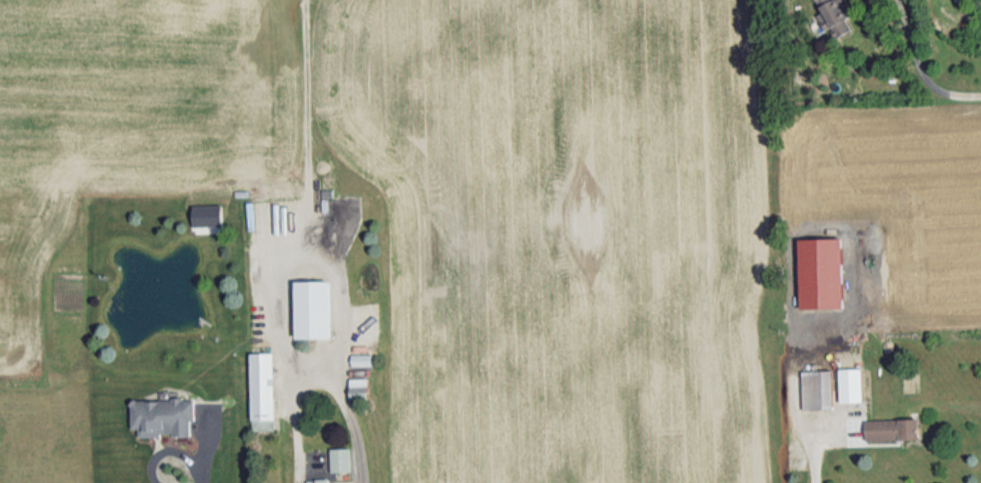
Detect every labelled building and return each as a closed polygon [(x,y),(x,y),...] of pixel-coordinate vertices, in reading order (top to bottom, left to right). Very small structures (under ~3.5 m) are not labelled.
[(823,11),(818,14),(826,30),(832,28),(837,37),(853,29),(847,17),(851,15),(843,0),(818,0),(823,11)] [(194,225),(223,224),(223,204),(194,204),(194,225)] [(799,306),(798,235),(844,235),(844,306),(799,306)] [(293,280),(327,281),(326,337),(292,336),(293,280)] [(250,352),(275,352),(275,418),(250,418),(250,352)] [(353,364),(373,364),(373,353),(352,353),(353,364)] [(839,368),(862,367),(863,401),(840,402),(839,368)] [(802,370),(832,369),(833,407),(802,408),(802,370)] [(368,377),(351,378),(351,398),(369,397),(368,377)] [(192,434),(191,420),(196,420),(195,398),(132,399),(133,427),(140,427),(140,435),(192,434)] [(865,421),(918,419),(919,439),(865,441),(865,421)] [(331,471),(351,470),(351,447),(331,447),(331,471)]
